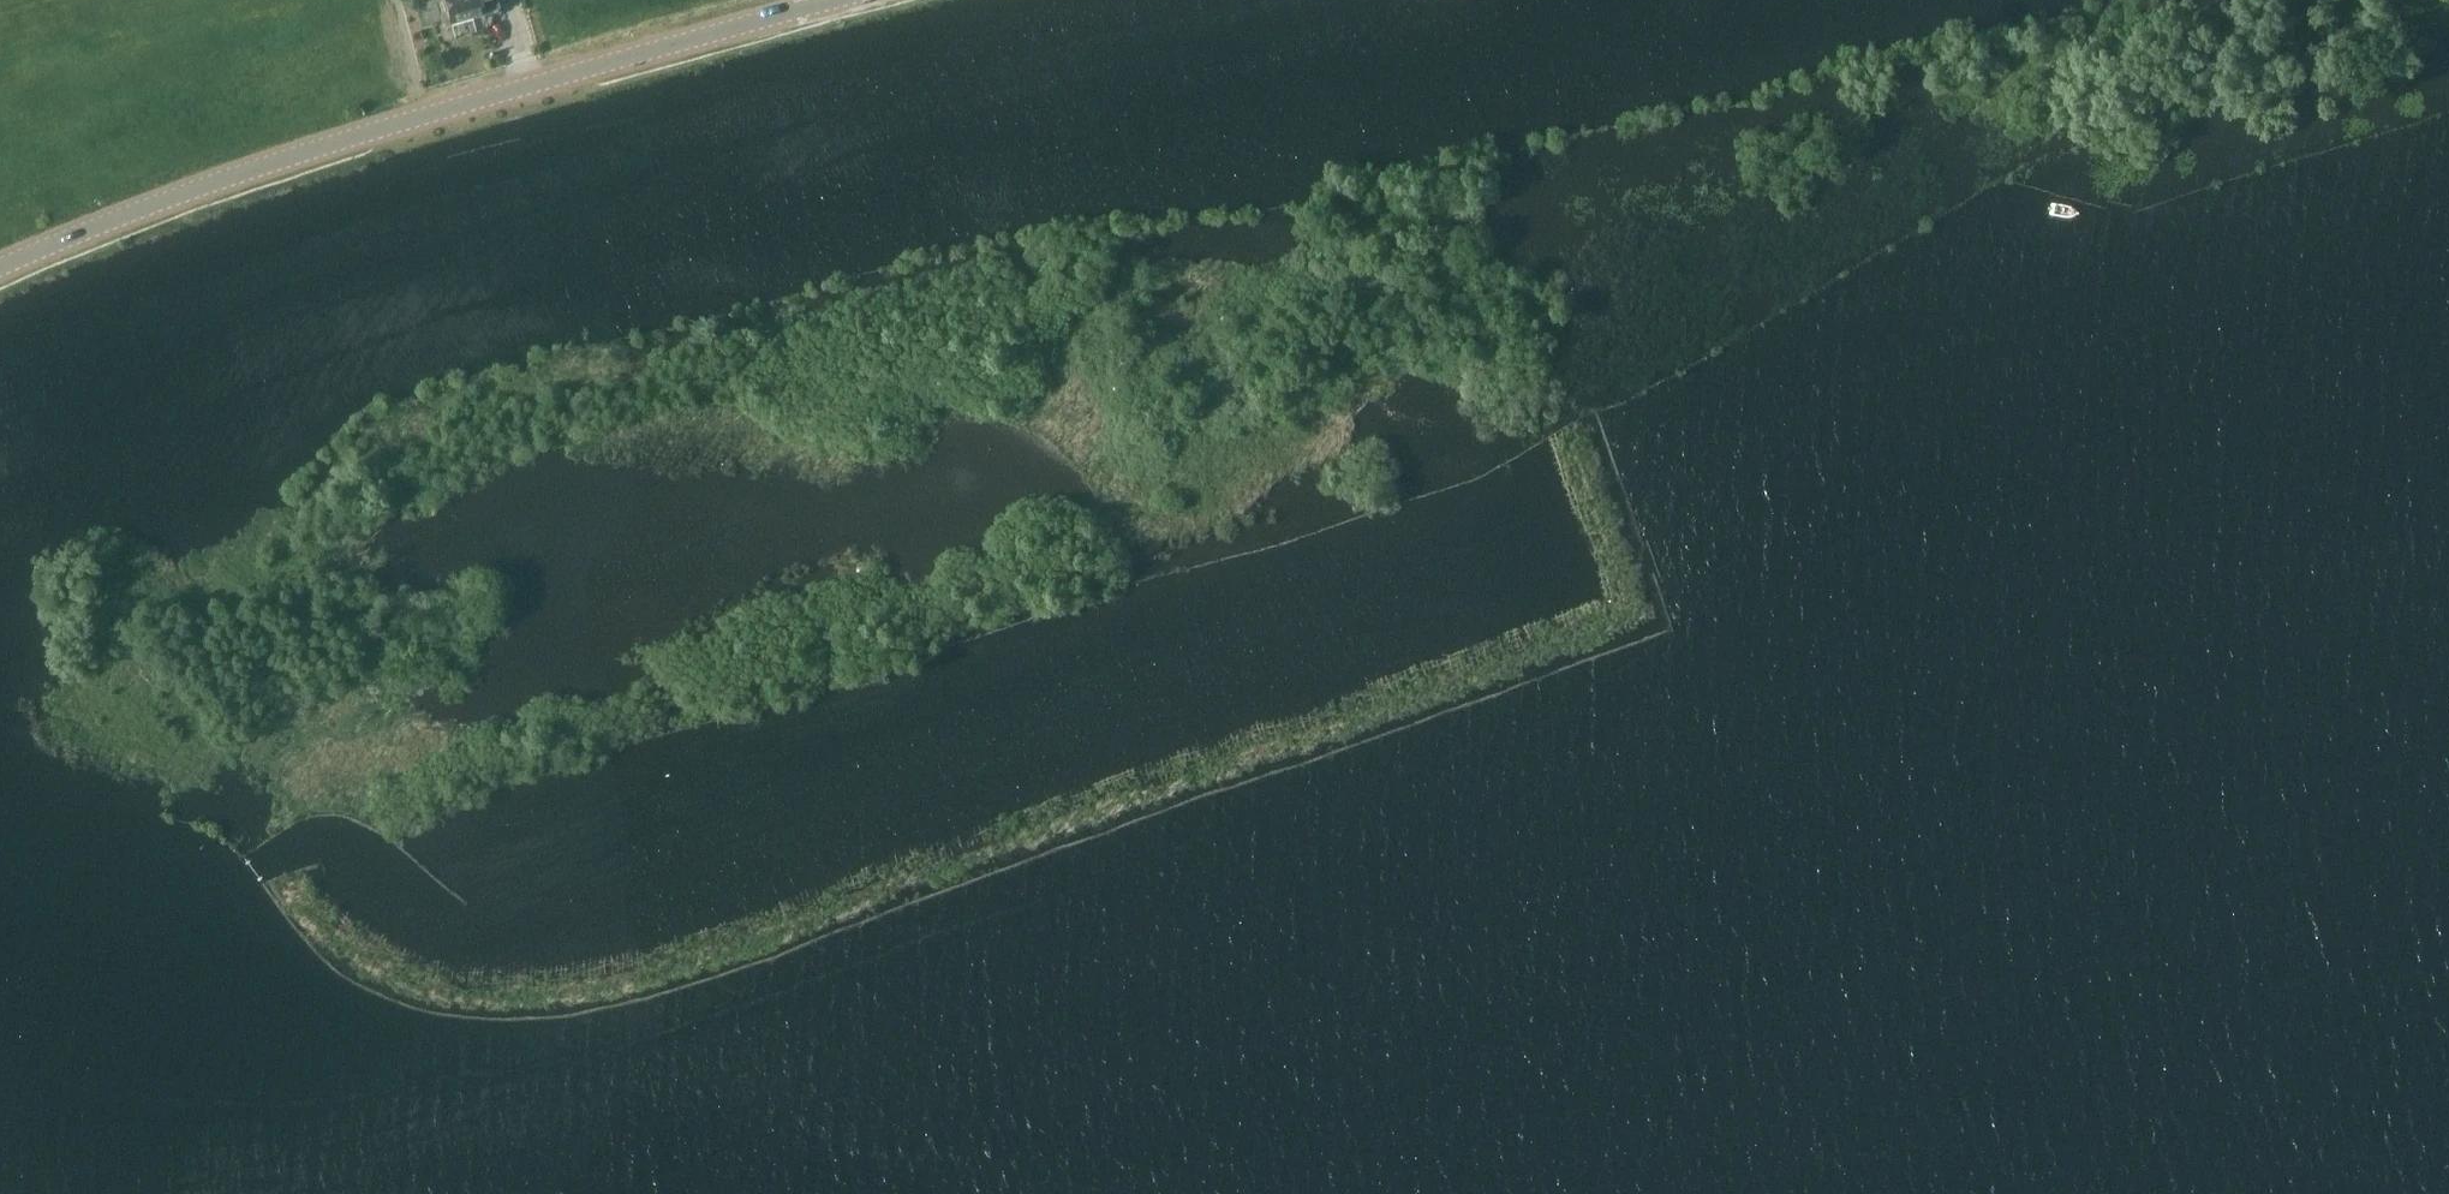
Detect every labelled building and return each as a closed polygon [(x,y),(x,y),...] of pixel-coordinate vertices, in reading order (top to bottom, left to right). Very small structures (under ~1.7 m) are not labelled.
[(451,25),(483,16),(480,4),(492,0),(444,0),(451,25)]
